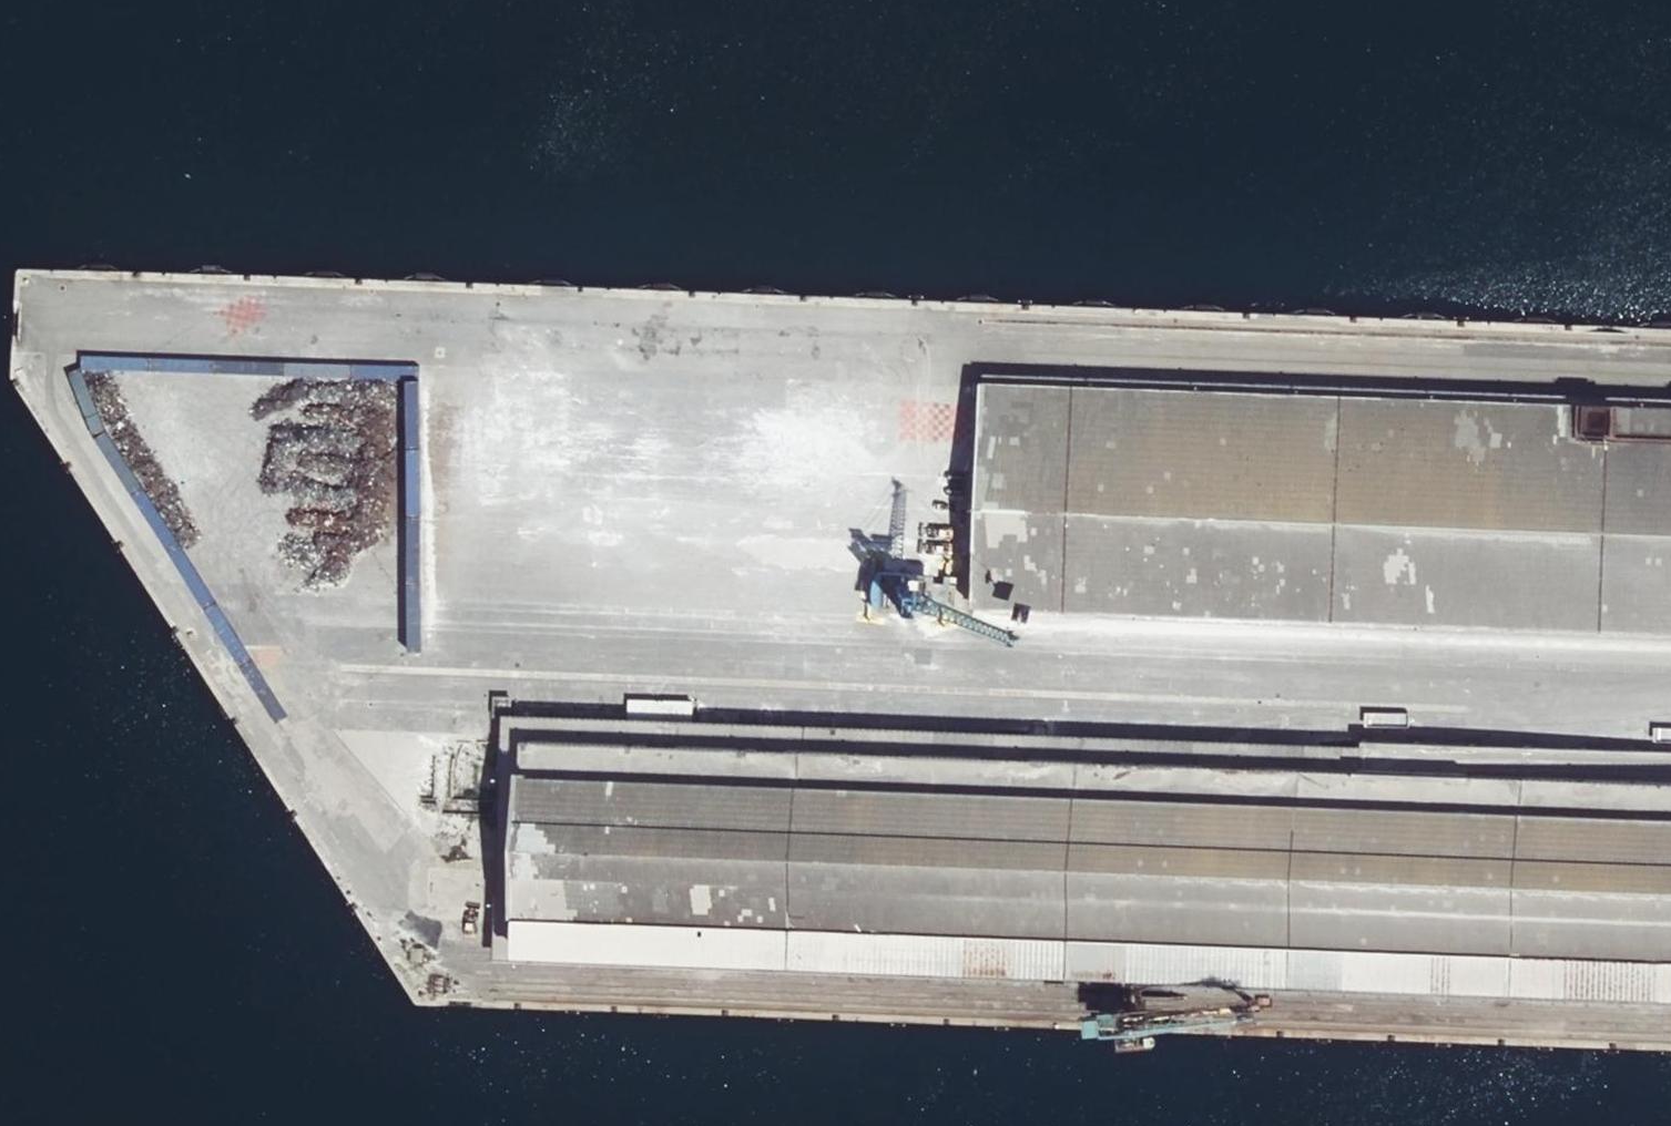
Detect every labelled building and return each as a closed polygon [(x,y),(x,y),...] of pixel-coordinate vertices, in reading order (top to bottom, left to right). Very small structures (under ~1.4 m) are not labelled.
[(972,603),(1670,628),(1670,405),(980,381),(972,603)] [(1670,638),(1670,628),(972,603),(971,613),(1670,638)] [(496,965),(1670,1009),(1670,986),(519,943),(526,735),(1637,778),(1638,756),(505,713),(496,965)] [(1638,750),(1638,756),(1637,778),(526,735),(519,943),(1670,986),(1670,752),(1638,750)]
